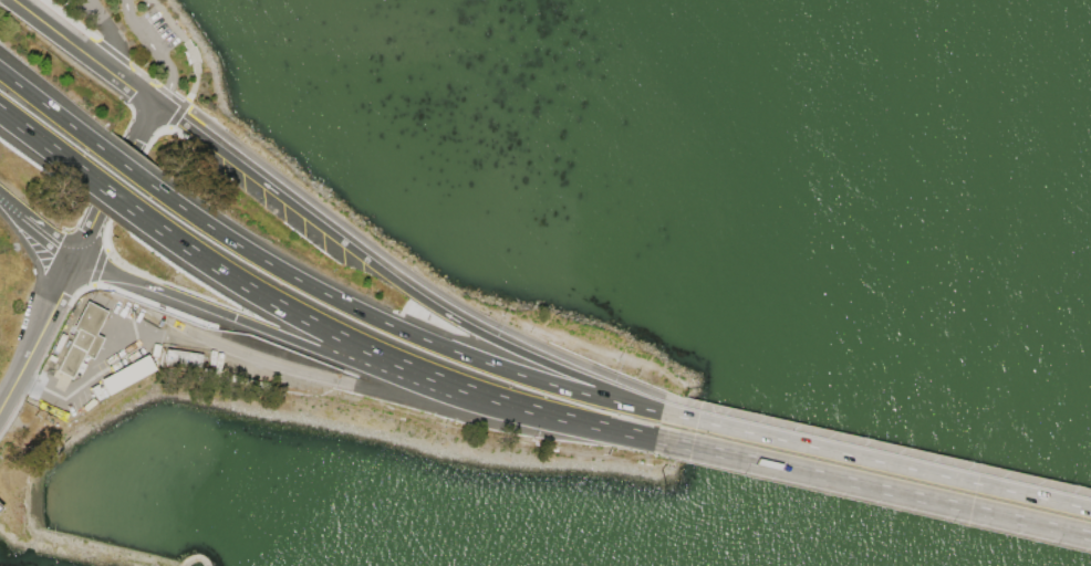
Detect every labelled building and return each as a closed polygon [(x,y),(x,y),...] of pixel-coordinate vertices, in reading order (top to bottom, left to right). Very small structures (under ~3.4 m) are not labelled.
[(70,377),(54,369),(74,332),(70,329),(84,301),(105,312),(94,334),(101,338),(91,358),(82,354),(70,377)] [(200,354),(164,348),(163,363),(199,367),(200,354)] [(145,354),(153,369),(95,400),(89,387),(100,381),(98,379),(145,354)] [(27,396),(46,407),(44,412),(23,401),(27,396)] [(48,406),(59,412),(55,418),(44,412),(48,406)]
